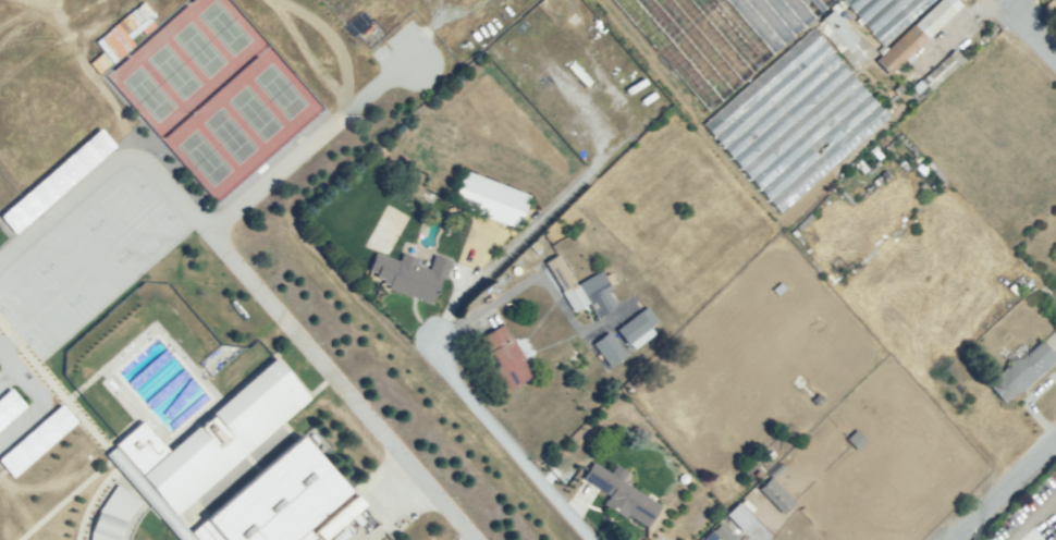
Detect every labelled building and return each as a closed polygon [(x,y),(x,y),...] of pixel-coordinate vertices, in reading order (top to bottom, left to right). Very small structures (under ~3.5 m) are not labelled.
[(533,7),(541,0),(579,0),(586,8),(567,25),(562,19),(552,27),(533,7)] [(586,1),(587,0),(826,0),(692,120),(586,1)] [(842,4),(846,0),(927,0),(881,45),(842,4)] [(872,64),(939,0),(957,0),(965,8),(888,81),(872,64)] [(133,44),(129,39),(150,21),(136,5),(94,42),(112,63),(133,44)] [(813,20),(828,7),(871,53),(855,68),(813,20)] [(699,124),(809,29),(886,119),(776,213),(699,124)] [(88,61),(95,73),(110,64),(103,52),(88,61)] [(919,82),(950,52),(961,63),(929,93),(919,82)] [(14,233),(114,146),(98,127),(0,213),(0,217),(14,233)] [(856,176),(849,169),(874,147),(881,155),(856,176)] [(914,164),(922,159),(930,169),(922,174),(914,164)] [(461,170),(525,194),(513,226),(449,202),(461,170)] [(867,196),(862,191),(885,170),(889,174),(867,196)] [(924,180),(932,174),(938,183),(932,189),(924,180)] [(365,279),(433,304),(451,258),(431,251),(425,270),(410,266),(414,256),(401,251),(396,261),(373,253),(365,279)] [(544,261),(557,254),(589,305),(576,314),(544,261)] [(656,321),(644,306),(614,329),(626,344),(656,321)] [(502,322),(532,375),(507,390),(477,338),(502,322)] [(592,341),(607,367),(624,357),(609,331),(592,341)] [(1006,404),(987,384),(1037,339),(1055,358),(1006,404)] [(106,445),(169,518),(304,403),(266,360),(160,453),(133,422),(106,445)] [(24,406),(9,389),(0,396),(0,427),(24,406)] [(12,478),(75,422),(59,404),(0,457),(0,463),(12,478)] [(844,437),(851,429),(863,442),(857,450),(844,437)] [(308,539),(307,539),(189,539),(183,532),(194,524),(189,519),(288,435),(340,495),(300,529),(308,539)] [(590,462),(659,505),(643,528),(603,503),(607,495),(579,478),(590,462)] [(754,487),(765,476),(793,502),(782,513),(754,487)] [(119,525),(135,504),(111,486),(93,513),(85,531),(84,539),(113,539),(119,525)] [(356,496),(311,528),(320,539),(364,508),(356,496)] [(724,515),(739,530),(752,517),(736,502),(724,515)] [(347,534),(340,527),(329,539),(342,539),(347,534)] [(711,531),(720,539),(702,539),(711,531)]
